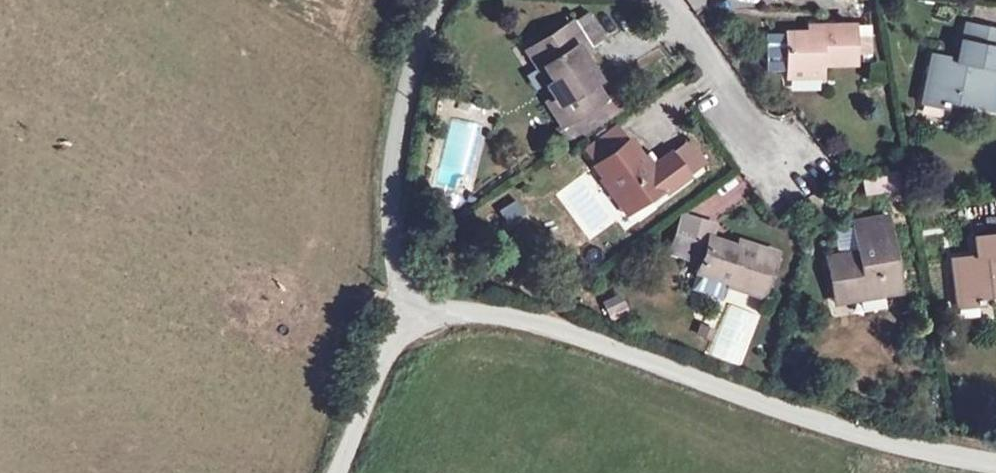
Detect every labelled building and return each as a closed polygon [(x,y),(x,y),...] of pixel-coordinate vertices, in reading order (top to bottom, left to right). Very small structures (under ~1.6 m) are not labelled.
[(590,13),(570,25),(581,42),(584,47),(604,35),(590,13)] [(569,23),(533,46),(554,80),(549,83),(548,84),(556,96),(548,101),(563,125),(557,129),(566,144),(623,108),(613,93),(605,98),(595,82),(599,79),(583,53),(578,45),(581,43),(581,42),(570,25),(569,23)] [(962,41),(974,44),(977,27),(965,24),(962,41)] [(870,25),(854,26),(854,55),(871,55),(870,25)] [(809,33),(786,33),(787,71),(821,70),(820,64),(854,63),(854,55),(854,26),(819,26),(819,32),(809,33)] [(977,27),(974,44),(962,41),(958,59),(933,54),(923,102),(946,106),(949,92),(958,94),(956,101),(993,109),(995,95),(995,31),(977,27)] [(766,71),(787,71),(786,33),(766,34),(766,71)] [(581,43),(578,45),(583,53),(586,51),(584,47),(581,43)] [(554,80),(533,46),(528,50),(549,83),(554,80)] [(595,165),(629,140),(618,125),(584,150),(595,165)] [(689,139),(671,153),(688,176),(707,162),(689,139)] [(688,176),(671,153),(657,163),(650,168),(642,158),(629,140),(595,165),(630,212),(663,187),(666,192),(688,176)] [(642,158),(650,168),(657,163),(650,152),(642,158)] [(863,176),(864,195),(902,193),(900,174),(863,176)] [(688,255),(700,220),(682,214),(670,250),(688,255)] [(901,291),(887,216),(853,222),(859,259),(848,261),(848,257),(827,261),(833,296),(882,288),(883,294),(901,291)] [(764,287),(776,253),(740,241),(739,247),(711,238),(715,225),(700,220),(688,255),(703,260),(699,272),(728,282),(731,275),(764,287)] [(990,235),(976,236),(979,255),(953,258),(959,306),(982,304),(981,289),(990,288),(991,295),(995,294),(995,234),(990,235)] [(883,294),(882,288),(833,296),(834,303),(883,294)] [(609,320),(629,310),(620,293),(600,303),(609,320)]
